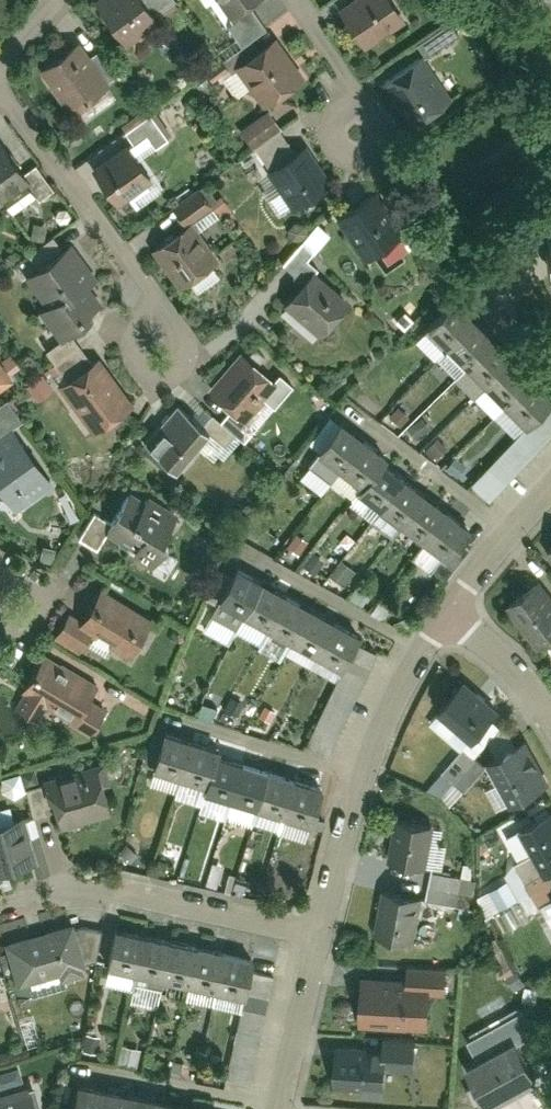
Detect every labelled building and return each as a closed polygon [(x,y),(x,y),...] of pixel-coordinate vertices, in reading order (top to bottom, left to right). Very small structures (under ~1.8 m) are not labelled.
[(123,45),(157,22),(152,15),(174,0),(91,0),(123,45)] [(251,0),(218,0),(227,15),(251,0)] [(390,0),(349,0),(338,8),(363,45),(403,19),(390,0)] [(262,103),(302,75),(275,36),(234,64),(262,103)] [(78,37),(36,66),(66,109),(117,73),(99,47),(89,53),(78,37)] [(452,95),(422,51),(379,81),(409,124),(452,95)] [(234,127),(247,146),(275,125),(262,107),(234,127)] [(150,177),(123,141),(91,166),(118,202),(150,177)] [(4,198),(28,181),(0,142),(0,193),(4,198)] [(266,167),(290,206),(330,181),(306,142),(266,167)] [(183,222),(149,246),(177,285),(219,256),(192,218),(211,205),(198,186),(171,205),(183,222)] [(335,215),(362,259),(403,234),(376,190),(335,215)] [(295,277),(308,263),(303,258),(326,232),(313,220),(277,261),(295,277)] [(546,225),(547,242),(542,243),(544,266),(550,265),(550,224),(546,225)] [(71,238),(22,272),(44,303),(36,309),(56,338),(92,314),(88,309),(101,300),(88,283),(98,276),(71,238)] [(279,301),(317,334),(348,299),(311,266),(279,301)] [(452,300),(418,333),(437,352),(471,320),(452,300)] [(471,320),(437,352),(455,372),(490,340),(471,320)] [(490,340),(455,372),(474,391),(508,359),(490,340)] [(240,350),(206,387),(244,420),(277,383),(240,350)] [(89,432),(131,403),(97,356),(56,385),(89,432)] [(0,359),(0,388),(14,378),(0,359)] [(508,359),(474,391),(493,411),(527,379),(508,359)] [(31,398),(49,391),(41,373),(24,381),(31,398)] [(527,379),(493,411),(511,431),(546,398),(527,379)] [(0,403),(0,487),(15,509),(52,482),(11,426),(21,419),(6,399),(0,403)] [(206,429),(176,403),(143,444),(173,469),(206,429)] [(333,419),(306,452),(328,470),(355,437),(333,419)] [(355,437),(328,470),(351,488),(377,454),(355,437)] [(377,454),(351,488),(373,505),(400,472),(377,454)] [(400,472),(373,505),(395,523),(422,490),(400,472)] [(161,535),(177,511),(146,492),(141,499),(126,490),(108,520),(92,511),(77,535),(96,547),(106,531),(133,547),(128,554),(150,567),(167,539),(161,535)] [(422,490),(395,523),(417,541),(444,508),(422,490)] [(444,508),(417,541),(439,559),(466,526),(444,508)] [(232,561),(211,599),(236,613),(258,575),(232,561)] [(258,575),(236,613),(262,627),(283,589),(258,575)] [(532,584),(507,603),(536,642),(550,631),(550,609),(532,584)] [(69,608),(53,637),(78,651),(90,632),(128,654),(151,614),(101,586),(84,617),(69,608)] [(283,589),(262,627),(287,641),(308,603),(283,589)] [(308,603),(287,641),(312,655),(334,617),(308,603)] [(334,617),(312,655),(338,669),(359,631),(334,617)] [(45,652),(14,704),(34,716),(42,703),(90,730),(105,704),(88,694),(95,681),(45,652)] [(464,741),(488,711),(457,686),(433,715),(464,741)] [(157,730),(145,770),(172,779),(184,738),(157,730)] [(184,738),(172,779),(199,787),(211,746),(184,738)] [(211,746),(199,787),(227,795),(239,754),(211,746)] [(460,746),(425,784),(447,804),(482,765),(460,746)] [(535,787),(515,746),(485,761),(505,801),(535,787)] [(239,754),(227,795),(254,803),(266,762),(239,754)] [(96,762),(42,778),(56,827),(110,811),(96,762)] [(266,762),(254,803),(281,811),(293,770),(266,762)] [(293,770),(281,811),(308,819),(321,778),(293,770)] [(549,808),(513,827),(539,876),(550,870),(550,813),(549,808)] [(35,860),(22,813),(0,818),(0,869),(35,860)] [(428,824),(394,818),(385,865),(419,871),(428,824)] [(427,867),(420,896),(452,904),(455,892),(467,896),(472,878),(427,867)] [(504,878),(479,892),(490,911),(514,897),(504,878)] [(412,899),(381,892),(372,939),(403,945),(412,899)] [(80,964),(67,922),(4,942),(17,984),(80,964)] [(140,933),(112,927),(103,968),(131,974),(140,933)] [(168,939),(140,933),(131,974),(159,980),(168,939)] [(196,945),(168,939),(159,980),(187,986),(196,945)] [(224,951),(196,945),(187,986),(215,992),(224,951)] [(252,957),(224,951),(215,992),(243,998),(252,957)] [(419,1030),(422,983),(358,980),(355,1026),(419,1030)] [(510,1044),(457,1068),(472,1101),(525,1076),(510,1044)] [(386,1087),(388,1049),(328,1045),(325,1083),(386,1087)] [(18,1078),(15,1065),(0,1069),(0,1081),(18,1078)] [(70,1082),(64,1108),(94,1108),(98,1088),(70,1082)] [(33,1087),(0,1095),(0,1108),(39,1108),(33,1087)] [(98,1088),(94,1108),(124,1108),(127,1094),(98,1088)] [(127,1094),(124,1108),(153,1108),(155,1100),(127,1094)] [(155,1100),(153,1108),(183,1108),(184,1106),(155,1100)]
